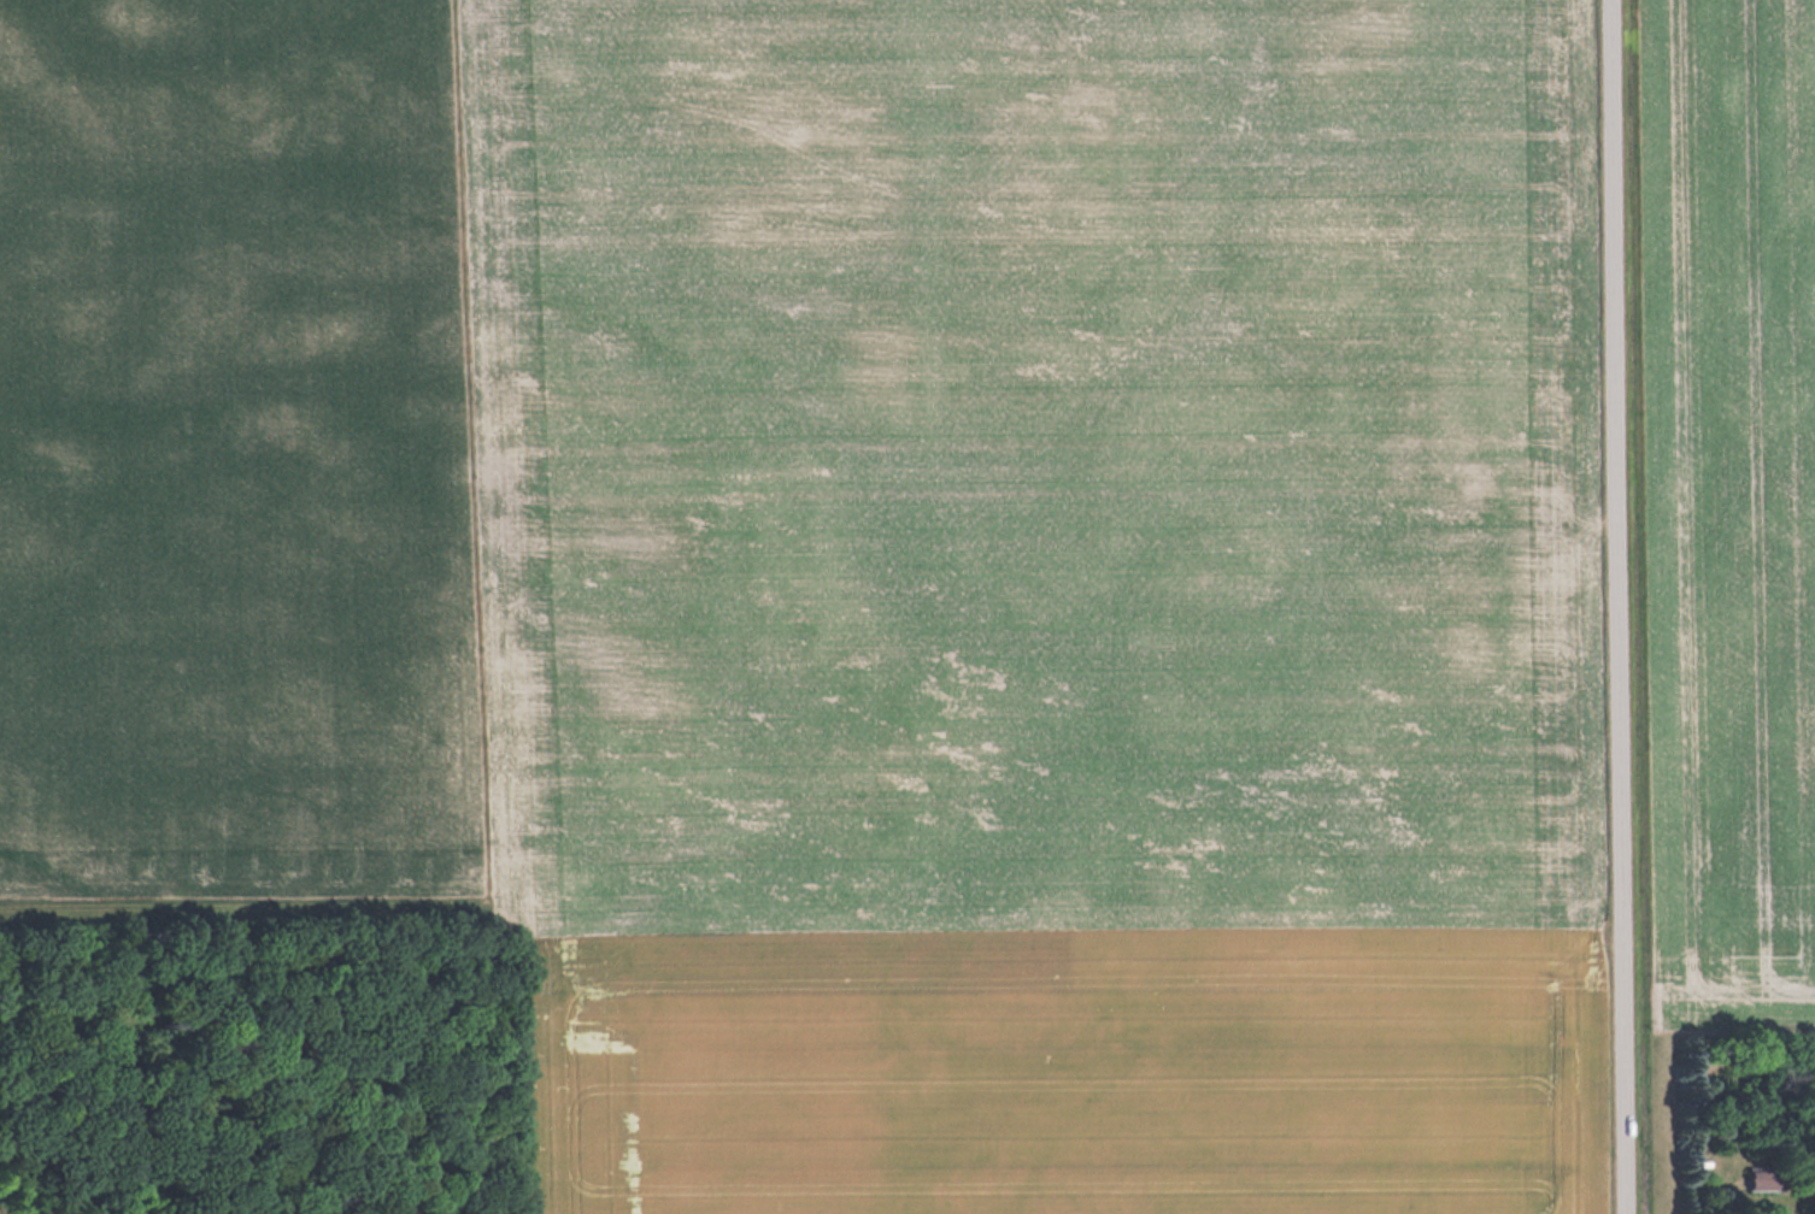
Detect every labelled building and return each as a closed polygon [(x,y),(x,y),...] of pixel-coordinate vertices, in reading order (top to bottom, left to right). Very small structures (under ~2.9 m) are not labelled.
[(1782,1171),(1749,1171),(1749,1189),(1782,1189),(1782,1171)]
